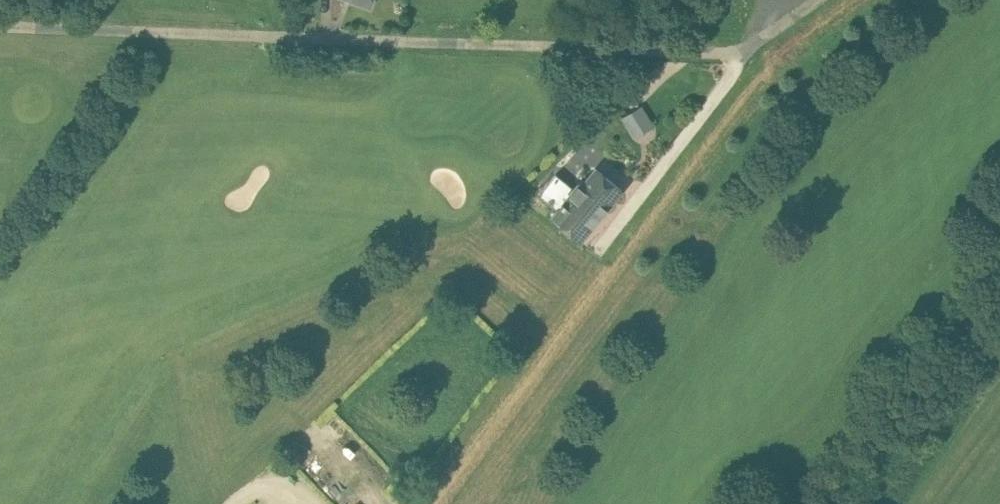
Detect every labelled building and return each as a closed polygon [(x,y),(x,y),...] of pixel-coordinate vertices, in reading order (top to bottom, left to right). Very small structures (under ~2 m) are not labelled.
[(635,134),(655,122),(644,103),(624,115),(635,134)] [(596,168),(582,185),(579,182),(574,188),(558,209),(552,216),(581,239),(591,226),(592,226),(622,189),(596,168)] [(574,188),(556,173),(539,194),(558,209),(574,188)]
